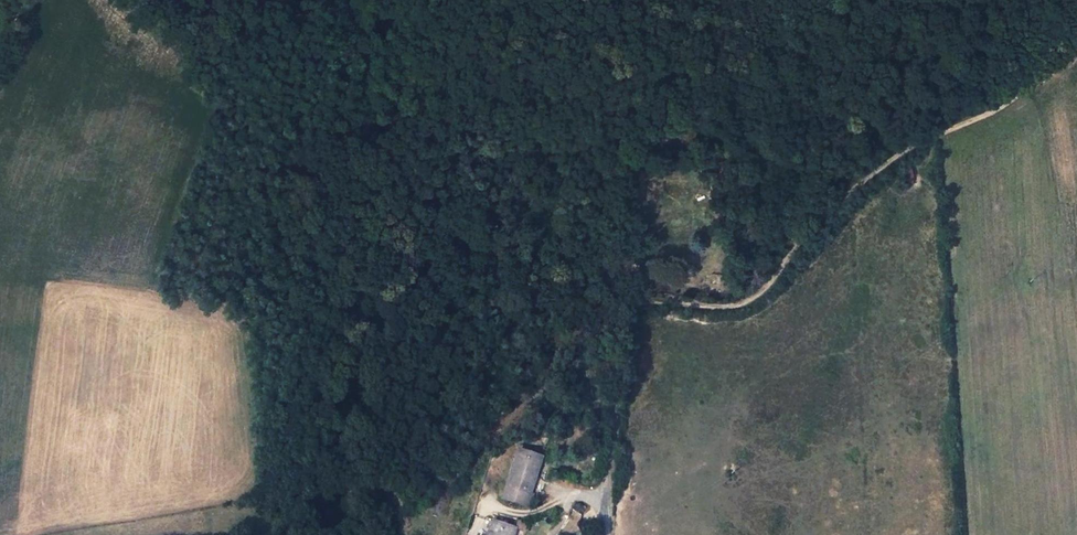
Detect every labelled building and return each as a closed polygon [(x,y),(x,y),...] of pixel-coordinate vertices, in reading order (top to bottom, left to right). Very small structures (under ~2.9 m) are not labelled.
[(531,436),(530,433),(515,438),(516,441),(531,436)] [(532,439),(531,436),(516,441),(517,444),(532,439)] [(541,458),(518,450),(504,496),(506,500),(526,506),(530,493),(541,458)] [(486,534),(513,534),(514,529),(490,521),(486,534)]
